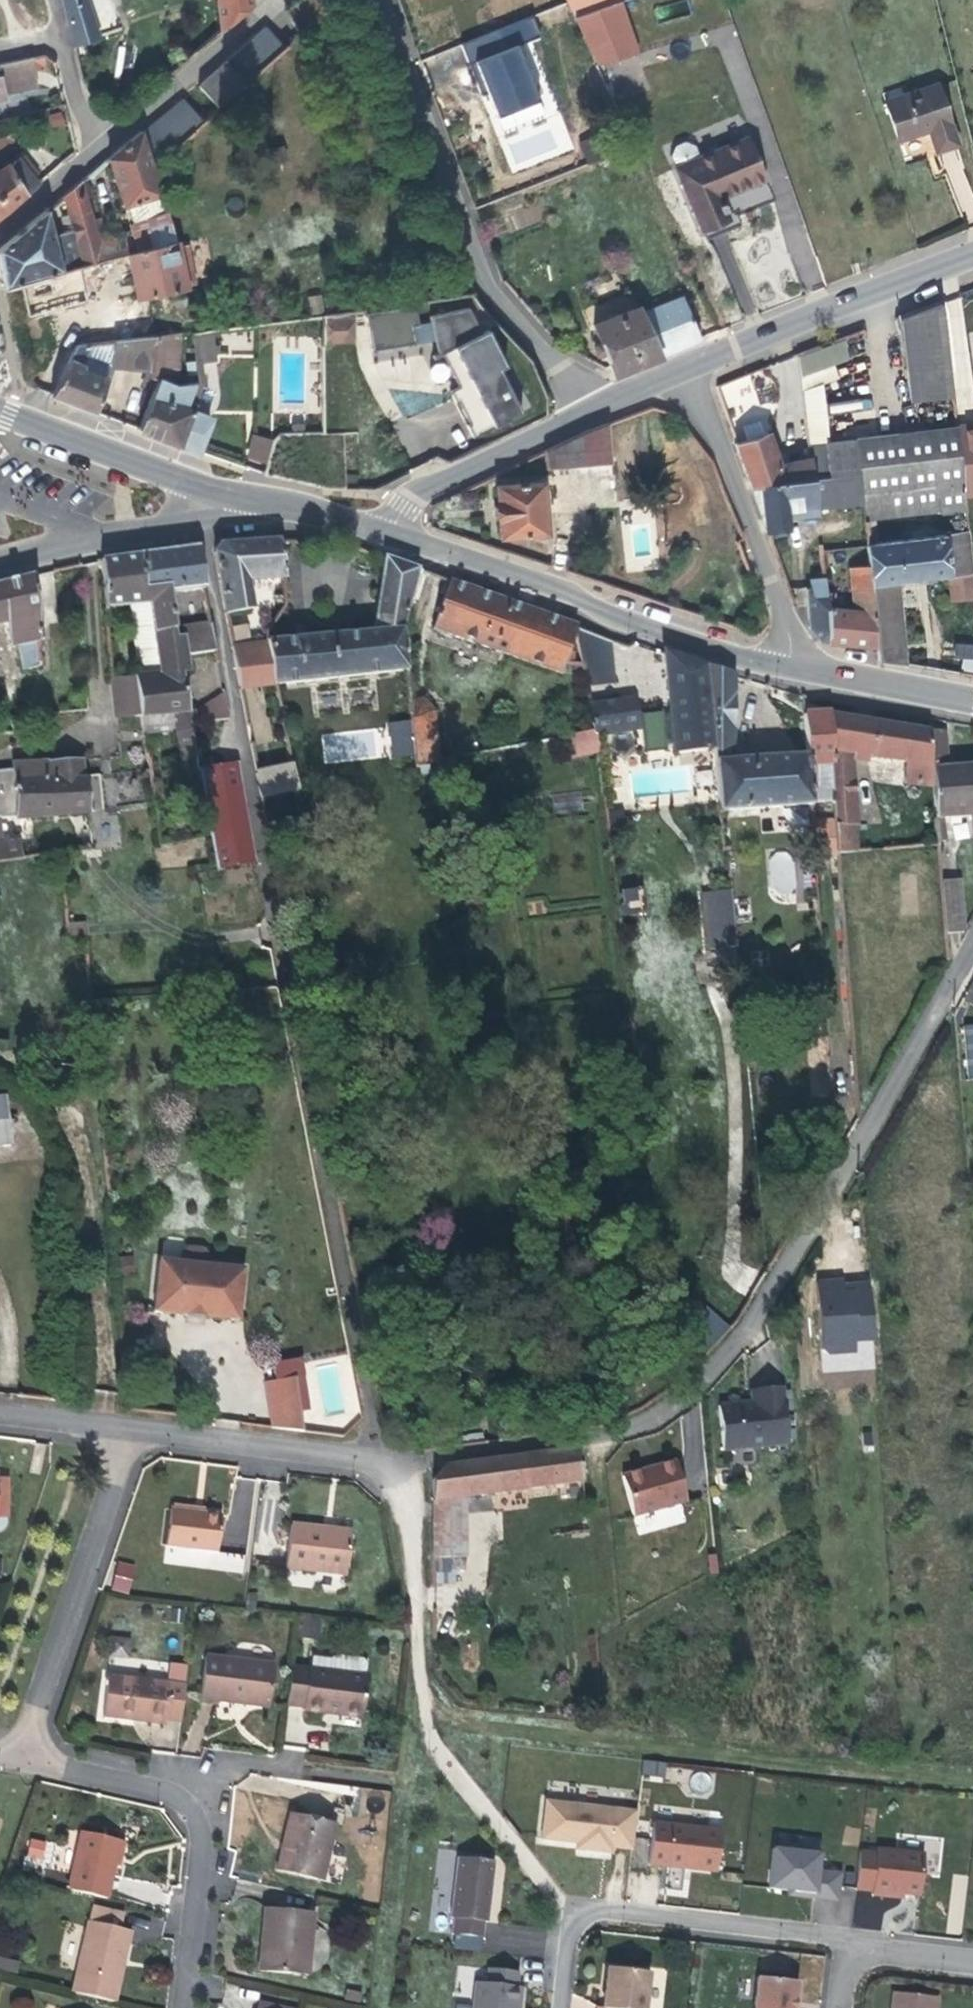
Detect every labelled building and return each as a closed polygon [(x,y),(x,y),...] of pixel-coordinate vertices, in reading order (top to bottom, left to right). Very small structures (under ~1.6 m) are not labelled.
[(73,46),(100,37),(86,0),(62,0),(73,46)] [(221,31),(252,5),(252,0),(217,0),(221,31)] [(620,0),(566,0),(574,15),(620,0)] [(574,15),(598,64),(638,53),(620,0),(574,15)] [(466,41),(474,63),(517,45),(539,36),(531,15),(466,41)] [(265,26),(228,59),(246,82),(284,48),(265,26)] [(481,95),(487,93),(474,63),(466,41),(460,44),(481,95)] [(517,45),(474,63),(487,93),(496,116),(497,116),(538,99),(539,99),(517,45)] [(6,95),(38,86),(32,57),(0,63),(0,80),(6,95)] [(218,107),(245,84),(226,61),(198,86),(218,107)] [(935,150),(957,143),(937,83),(885,100),(898,139),(916,133),(928,129),(935,150)] [(152,167),(201,123),(183,98),(142,133),(152,167)] [(544,113),(538,99),(497,116),(503,130),(544,113)] [(0,127),(0,148),(10,144),(4,126),(0,127)] [(139,251),(176,240),(152,167),(142,133),(141,131),(109,158),(132,230),(139,251)] [(747,137),(699,157),(675,167),(702,231),(728,220),(718,197),(742,187),(764,177),(747,137)] [(670,155),(675,167),(699,157),(694,145),(684,141),(674,146),(670,155)] [(5,213),(39,183),(18,158),(0,171),(0,213),(3,211),(5,213)] [(79,182),(65,194),(71,213),(75,212),(79,225),(75,226),(53,233),(46,210),(0,248),(0,271),(4,288),(101,261),(95,239),(79,182)] [(75,212),(71,213),(75,226),(79,225),(75,212)] [(139,251),(132,230),(118,233),(124,255),(128,254),(139,251)] [(95,239),(101,261),(124,255),(118,233),(95,239)] [(185,285),(177,246),(176,240),(139,251),(128,254),(137,296),(185,285)] [(177,246),(185,285),(196,283),(187,244),(177,246)] [(635,308),(593,325),(601,345),(594,347),(597,355),(604,353),(612,373),(658,355),(699,338),(682,296),(638,314),(635,308)] [(952,398),(940,301),(896,317),(907,403),(952,398)] [(413,305),(365,313),(371,350),(413,343),(410,325),(417,324),(413,305)] [(469,308),(429,316),(434,352),(429,354),(431,358),(439,354),(456,386),(447,390),(472,436),(478,434),(477,432),(493,425),(492,422),(499,418),(501,421),(520,411),(498,368),(505,365),(487,330),(481,332),(469,308)] [(321,342),(354,341),(353,312),(321,317),(321,342)] [(196,362),(217,361),(214,330),(194,333),(196,362)] [(152,369),(152,376),(158,378),(158,377),(176,384),(179,384),(181,334),(155,336),(152,369)] [(155,336),(77,343),(51,396),(94,413),(112,364),(152,369),(155,336)] [(799,377),(848,359),(844,336),(797,353),(799,377)] [(955,411),(972,410),(970,349),(952,350),(955,411)] [(731,414),(755,408),(746,376),(723,383),(731,414)] [(176,384),(158,377),(158,378),(138,429),(197,451),(210,417),(191,409),(193,404),(186,401),(192,383),(179,384),(176,384)] [(199,386),(192,383),(186,401),(193,404),(199,386)] [(807,414),(825,414),(824,386),(806,387),(807,414)] [(586,430),(544,450),(546,467),(611,462),(608,422),(586,430)] [(972,498),(972,425),(956,427),(964,499),(972,498)] [(883,510),(888,510),(889,517),(938,511),(939,513),(965,510),(964,499),(956,427),(895,434),(855,438),(859,473),(863,502),(865,520),(884,517),(883,510)] [(776,452),(769,430),(734,442),(743,465),(751,485),(781,481),(813,478),(811,457),(809,457),(789,462),(780,464),(776,452)] [(325,433),(325,431),(322,431),(280,433),(272,439),(266,463),(264,474),(326,488),(345,489),(343,433),(325,433)] [(272,439),(250,433),(244,456),(266,463),(272,439)] [(816,507),(842,504),(839,476),(859,473),(855,438),(808,444),(809,457),(811,457),(813,478),(816,507)] [(780,451),(776,452),(780,464),(789,462),(787,455),(780,451)] [(839,476),(842,504),(863,502),(859,473),(839,476)] [(781,481),(784,511),(816,507),(813,478),(781,481)] [(784,511),(781,481),(751,485),(765,529),(786,527),(785,518),(784,511)] [(501,537),(547,533),(542,482),(496,487),(498,509),(501,537)] [(816,507),(784,511),(785,518),(796,517),(817,515),(816,507)] [(865,526),(866,543),(877,542),(875,525),(865,526)] [(877,542),(866,543),(869,564),(871,583),(898,581),(925,578),(947,575),(972,573),(968,531),(927,536),(926,529),(911,530),(912,538),(877,542)] [(247,581),(283,578),(278,540),(220,545),(213,553),(225,615),(252,610),(247,581)] [(169,593),(180,592),(204,589),(198,547),(139,554),(144,590),(167,587),(169,593)] [(141,716),(182,712),(189,711),(183,672),(190,671),(187,656),(184,637),(177,638),(175,630),(173,616),(169,593),(167,587),(144,590),(139,554),(101,559),(105,609),(131,607),(139,676),(134,676),(137,695),(140,712),(141,716)] [(419,568),(385,556),(374,631),(267,642),(268,650),(273,686),(407,670),(404,629),(419,568)] [(851,566),(854,609),(873,610),(871,583),(869,564),(851,566)] [(972,599),(972,575),(972,573),(947,575),(950,602),(972,599)] [(22,671),(40,666),(34,574),(0,583),(0,624),(5,623),(10,649),(17,647),(22,671)] [(811,595),(826,594),(825,577),(810,578),(811,587),(811,595)] [(564,662),(568,651),(578,625),(520,604),(449,579),(433,626),(561,672),(564,662)] [(898,581),(871,583),(873,610),(877,647),(878,659),(906,665),(898,581)] [(834,644),(834,607),(834,594),(826,594),(811,595),(811,587),(806,588),(808,627),(820,642),(834,644)] [(183,614),(180,592),(169,593),(173,616),(183,614)] [(834,607),(834,644),(849,645),(877,647),(873,610),(854,609),(834,607)] [(217,651),(211,624),(175,630),(177,638),(184,637),(187,656),(217,651)] [(248,654),(247,649),(250,644),(246,626),(228,629),(239,690),(273,686),(268,650),(248,654)] [(598,635),(577,627),(590,706),(611,703),(598,635)] [(267,642),(250,644),(247,649),(248,654),(268,650),(267,642)] [(972,672),(972,644),(958,644),(957,671),(972,672)] [(574,651),(568,651),(564,662),(575,663),(574,651)] [(663,652),(674,752),(712,748),(705,666),(663,652)] [(712,748),(715,763),(731,761),(733,674),(705,666),(712,748)] [(112,678),(114,697),(137,695),(134,676),(112,678)] [(224,693),(197,710),(189,711),(191,724),(229,719),(224,693)] [(137,695),(114,697),(116,718),(141,716),(140,712),(137,695)] [(434,711),(424,699),(408,700),(414,767),(438,762),(434,711)] [(634,699),(611,703),(590,706),(594,731),(595,736),(639,728),(634,699)] [(646,749),(666,748),(664,710),(644,710),(646,749)] [(196,756),(191,724),(189,711),(182,712),(175,732),(180,759),(196,756)] [(804,715),(807,756),(831,754),(828,713),(817,714),(804,715)] [(831,754),(852,754),(904,763),(906,784),(925,786),(933,783),(932,768),(929,731),(888,724),(828,713),(831,754)] [(929,731),(932,768),(948,767),(945,730),(929,731)] [(322,760),(378,760),(379,732),(323,731),(322,760)] [(595,736),(594,731),(566,736),(570,758),(598,753),(595,736)] [(835,802),(831,754),(807,756),(811,804),(835,802)] [(852,754),(831,754),(835,802),(836,837),(837,854),(849,853),(846,826),(857,826),(852,754)] [(761,759),(731,761),(715,763),(715,770),(718,807),(719,811),(811,804),(807,756),(761,759)] [(13,762),(13,770),(0,771),(0,860),(23,857),(21,840),(3,841),(1,818),(17,816),(17,818),(89,811),(84,758),(13,762)] [(237,763),(199,770),(210,836),(216,870),(255,862),(237,763)] [(948,767),(932,768),(933,783),(936,819),(944,818),(972,816),(972,765),(965,766),(948,767)] [(255,773),(260,799),(297,791),(292,766),(255,773)] [(718,807),(715,770),(692,772),(696,810),(718,807)] [(830,838),(829,818),(812,819),(814,856),(837,854),(836,837),(830,838)] [(946,842),(944,818),(936,819),(938,842),(946,842)] [(849,853),(859,853),(857,826),(846,826),(849,853)] [(942,881),(947,934),(964,932),(959,879),(942,881)] [(643,908),(641,888),(623,889),(625,909),(643,908)] [(733,889),(700,890),(702,960),(736,959),(733,889)] [(972,1079),(972,1026),(963,1027),(968,1079),(972,1079)] [(11,1145),(4,1097),(0,1097),(0,1147),(11,1145)] [(182,1253),(181,1262),(208,1265),(209,1256),(204,1250),(189,1248),(182,1253)] [(181,1262),(159,1259),(154,1312),(197,1317),(239,1321),(245,1269),(208,1265),(181,1262)] [(833,1261),(820,1262),(824,1307),(848,1304),(843,1260),(833,1261)] [(707,1337),(724,1327),(715,1312),(698,1322),(707,1337)] [(825,1387),(875,1385),(874,1371),(825,1373),(825,1387)] [(272,1428),(303,1432),(295,1384),(265,1381),(272,1428)] [(740,1403),(718,1405),(722,1449),(788,1443),(782,1386),(750,1389),(752,1410),(746,1410),(741,1411),(740,1403)] [(582,1481),(577,1447),(515,1455),(446,1464),(432,1479),(432,1501),(463,1497),(582,1481)] [(633,1515),(686,1500),(675,1461),(648,1468),(622,1475),(633,1515)] [(0,1477),(0,1517),(8,1517),(8,1477),(0,1477)] [(464,1557),(463,1497),(432,1501),(432,1558),(464,1557)] [(169,1510),(165,1547),(216,1553),(221,1515),(200,1513),(169,1510)] [(287,1569),(346,1575),(350,1531),(324,1528),(291,1525),(287,1569)] [(245,1556),(216,1553),(215,1564),(244,1567),(245,1556)] [(464,1569),(464,1557),(432,1558),(433,1570),(464,1569)] [(117,1561),(111,1590),(130,1594),(136,1565),(117,1561)] [(128,1657),(129,1636),(110,1636),(109,1656),(128,1657)] [(238,1704),(269,1708),(275,1664),(206,1655),(200,1699),(238,1704)] [(311,1669),(332,1672),(334,1659),(312,1656),(311,1669)] [(334,1659),(332,1672),(366,1676),(366,1666),(362,1660),(338,1656),(334,1659)] [(306,1708),(311,1669),(292,1667),(287,1705),(303,1707),(306,1708)] [(332,1672),(311,1669),(306,1708),(303,1707),(302,1711),(332,1714),(361,1718),(366,1676),(332,1672)] [(186,1685),(108,1676),(103,1716),(144,1721),(165,1724),(166,1719),(181,1721),(186,1685)] [(642,1775),(664,1777),(666,1763),(644,1760),(642,1775)] [(612,1847),(632,1849),(637,1811),(547,1800),(543,1839),(578,1843),(612,1847)] [(331,1821),(336,1822),(342,1823),(345,1809),(334,1806),(331,1821)] [(332,1838),(336,1822),(331,1821),(290,1812),(285,1835),(278,1871),(320,1880),(323,1865),(327,1862),(329,1853),(327,1848),(329,1838),(332,1838)] [(686,1868),(716,1871),(721,1829),(653,1822),(648,1864),(686,1868)] [(121,1840),(82,1831),(68,1889),(108,1898),(113,1873),(121,1840)] [(41,1862),(46,1841),(31,1837),(25,1859),(41,1862)] [(612,1853),(612,1847),(578,1843),(586,1850),(597,1851),(612,1853)] [(817,1871),(819,1854),(773,1849),(769,1888),(788,1890),(814,1893),(817,1871)] [(901,1893),(919,1895),(924,1854),(877,1849),(877,1853),(872,1890),(890,1892),(901,1893)] [(855,1888),(872,1890),(877,1853),(859,1851),(855,1888)] [(453,1918),(484,1922),(487,1922),(489,1903),(486,1902),(487,1897),(488,1891),(491,1891),(494,1861),(457,1857),(450,1918),(453,1918)] [(840,1873),(817,1871),(814,1893),(814,1897),(837,1900),(840,1873)] [(89,1921),(120,1928),(124,1913),(92,1906),(89,1921)] [(261,1941),(267,1942),(264,1971),(308,1975),(314,1912),(264,1908),(261,1941)] [(484,1922),(453,1918),(452,1934),(482,1937),(484,1922)] [(120,1928),(89,1921),(73,1992),(115,2002),(125,1957),(131,1930),(120,1928)] [(258,1970),(264,1971),(267,1942),(261,1941),(261,1947),(258,1970)] [(18,1963),(0,1958),(0,1968),(15,1973),(18,1963)] [(602,2007),(604,2007),(644,2007),(649,1972),(607,1967),(605,1989),(602,2007)] [(488,1968),(486,1983),(516,1986),(518,1971),(488,1968)] [(758,1976),(755,2007),(794,2007),(797,1981),(758,1976)] [(516,1986),(486,1983),(476,1982),(473,2007),(514,2007),(514,2004),(515,1999),(516,1986)] [(893,1993),(891,2007),(936,2007),(937,1998),(893,1993)] [(257,2007),(294,2007),(259,2000),(257,2007)]
